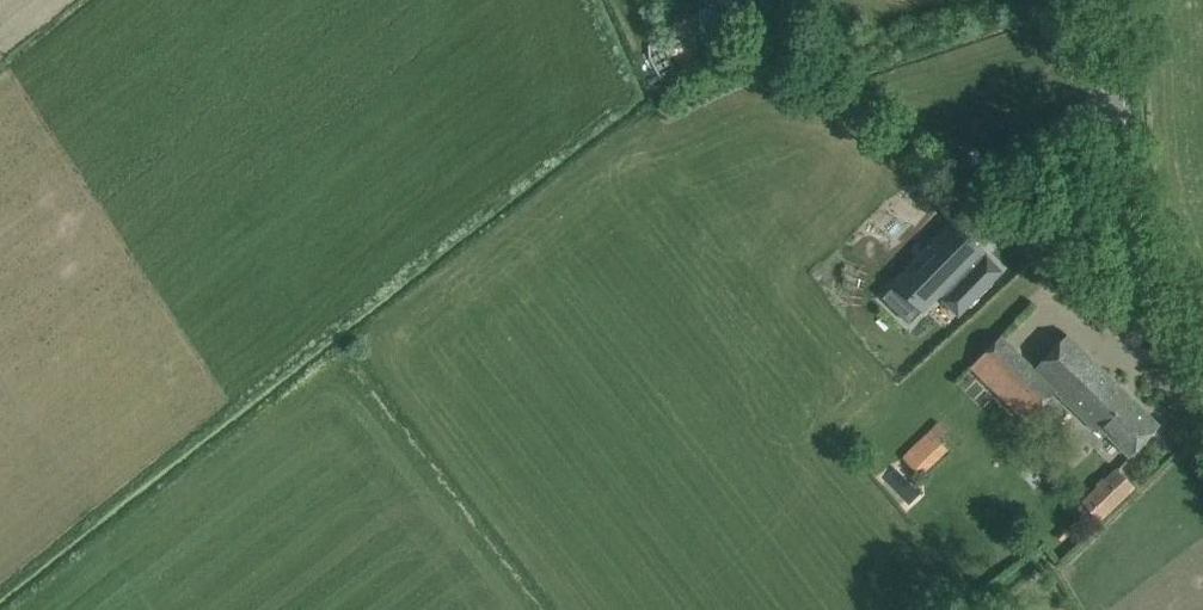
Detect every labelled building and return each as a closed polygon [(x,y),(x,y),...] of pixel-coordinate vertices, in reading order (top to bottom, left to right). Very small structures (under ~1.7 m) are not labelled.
[(908,295),(894,309),(920,333),(934,319),(934,320),(950,303),(956,308),(953,311),(968,326),(1010,282),(996,268),(992,271),(986,265),(989,262),(972,245),(973,244),(946,219),(945,220),(962,237),(944,255),(951,261),(929,284),(923,278),(907,294),(908,295)] [(1036,367),(1003,336),(972,368),(1028,422),(1057,391),(1104,437),(1108,433),(1131,456),(1161,425),(1067,334),(1036,367)] [(921,477),(949,450),(936,438),(946,429),(938,421),(902,458),(921,477)] [(1117,466),(1104,479),(1102,477),(1095,483),(1097,485),(1081,501),(1082,503),(1071,514),(1087,529),(1097,519),(1100,521),(1137,487),(1117,466)]
